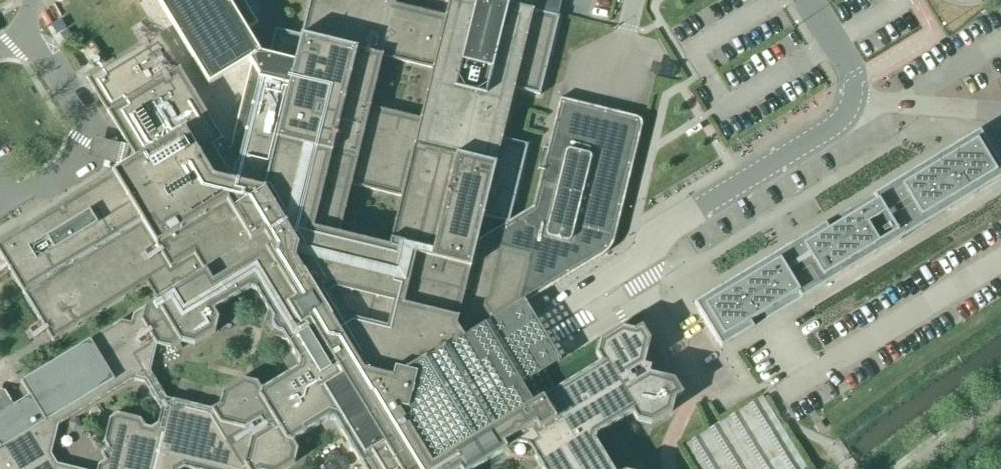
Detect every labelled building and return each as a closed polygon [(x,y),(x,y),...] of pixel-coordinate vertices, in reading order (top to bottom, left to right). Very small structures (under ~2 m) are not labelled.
[(53,342),(79,326),(147,284),(156,299),(133,313),(131,322),(122,320),(88,341),(22,381),(30,395),(0,414),(0,468),(81,468),(58,463),(52,454),(58,425),(133,380),(144,382),(162,409),(157,423),(151,427),(146,425),(141,418),(117,413),(109,417),(103,441),(108,447),(100,453),(105,460),(99,463),(97,468),(184,468),(185,468),(189,468),(285,468),(295,463),(298,449),(294,442),(330,420),(335,421),(364,468),(476,468),(516,445),(528,448),(541,468),(612,468),(595,441),(597,436),(632,414),(637,422),(651,425),(672,412),(675,399),(683,394),(674,380),(649,374),(644,366),(650,341),(642,326),(634,331),(621,328),(600,341),(596,354),(601,362),(533,404),(530,364),(512,339),(489,326),(613,250),(644,120),(560,99),(533,212),(477,241),(483,218),(509,224),(528,145),(503,139),(515,90),(540,96),(560,17),(559,17),(563,0),(449,0),(445,16),(396,4),(397,0),(310,0),(301,35),(275,29),(269,56),(261,54),(247,31),(257,25),(258,25),(243,0),(231,0),(229,1),(228,0),(157,0),(209,85),(249,61),(251,63),(230,150),(159,34),(87,78),(128,147),(123,167),(0,242),(0,255),(53,342)] [(1000,180),(1000,168),(979,131),(694,303),(722,348),(1000,180)] [(807,468),(763,396),(684,444),(699,468),(805,468),(807,468)]
